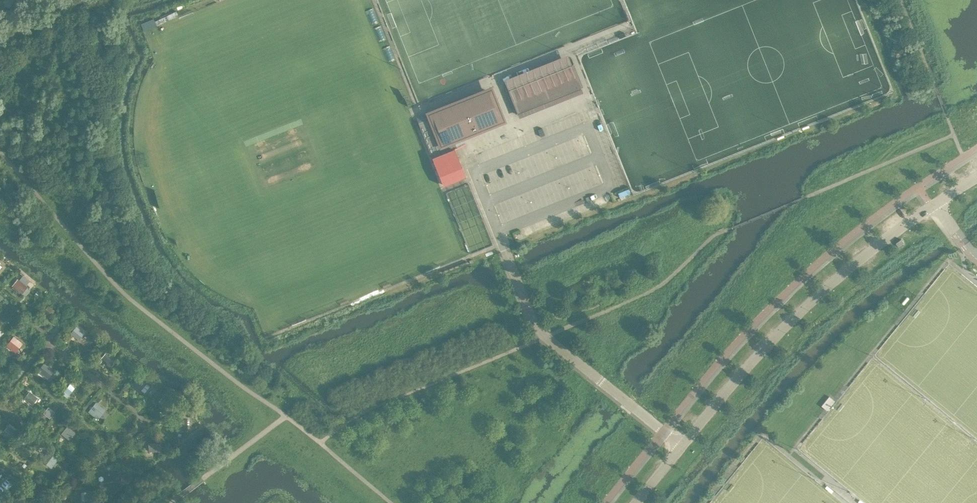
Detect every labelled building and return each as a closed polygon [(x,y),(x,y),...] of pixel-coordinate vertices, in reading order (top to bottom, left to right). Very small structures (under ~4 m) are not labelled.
[(153,18),(141,24),(142,27),(144,31),(155,26),(178,16),(177,13),(176,11),(154,21),(153,18)] [(571,54),(505,76),(518,115),(584,93),(571,54)] [(424,117),(439,155),(457,148),(453,138),(500,119),(489,91),(424,117)] [(901,239),(896,243),(900,247),(905,243),(901,239)] [(28,287),(19,279),(13,286),(23,294),(28,287)] [(47,320),(52,314),(44,307),(39,314),(47,320)] [(76,327),(70,335),(78,341),(84,333),(76,327)] [(12,350),(20,340),(13,335),(6,345),(12,350)] [(114,362),(117,358),(107,351),(102,358),(107,362),(107,364),(111,368),(114,364),(114,362)] [(53,371),(43,363),(38,370),(48,378),(53,371)] [(138,376),(133,383),(141,389),(146,383),(138,376)] [(69,384),(64,391),(68,394),(74,388),(69,384)] [(33,405),(38,398),(30,392),(25,399),(33,405)] [(829,396),(821,406),(824,408),(827,410),(835,401),(832,399),(829,396)] [(97,416),(102,409),(94,403),(89,410),(97,416)] [(49,407),(44,413),(49,417),(54,411),(49,407)] [(179,429),(187,428),(187,420),(178,421),(179,429)] [(19,431),(9,424),(5,430),(14,437),(19,431)] [(69,424),(64,430),(69,434),(74,428),(69,424)] [(148,443),(149,451),(157,451),(157,443),(148,443)] [(48,451),(44,456),(50,461),(54,457),(48,451)] [(109,473),(110,481),(118,480),(118,472),(109,473)] [(5,479),(0,485),(0,488),(6,493),(13,484),(5,479)] [(84,492),(84,500),(93,500),(92,492),(84,492)]
